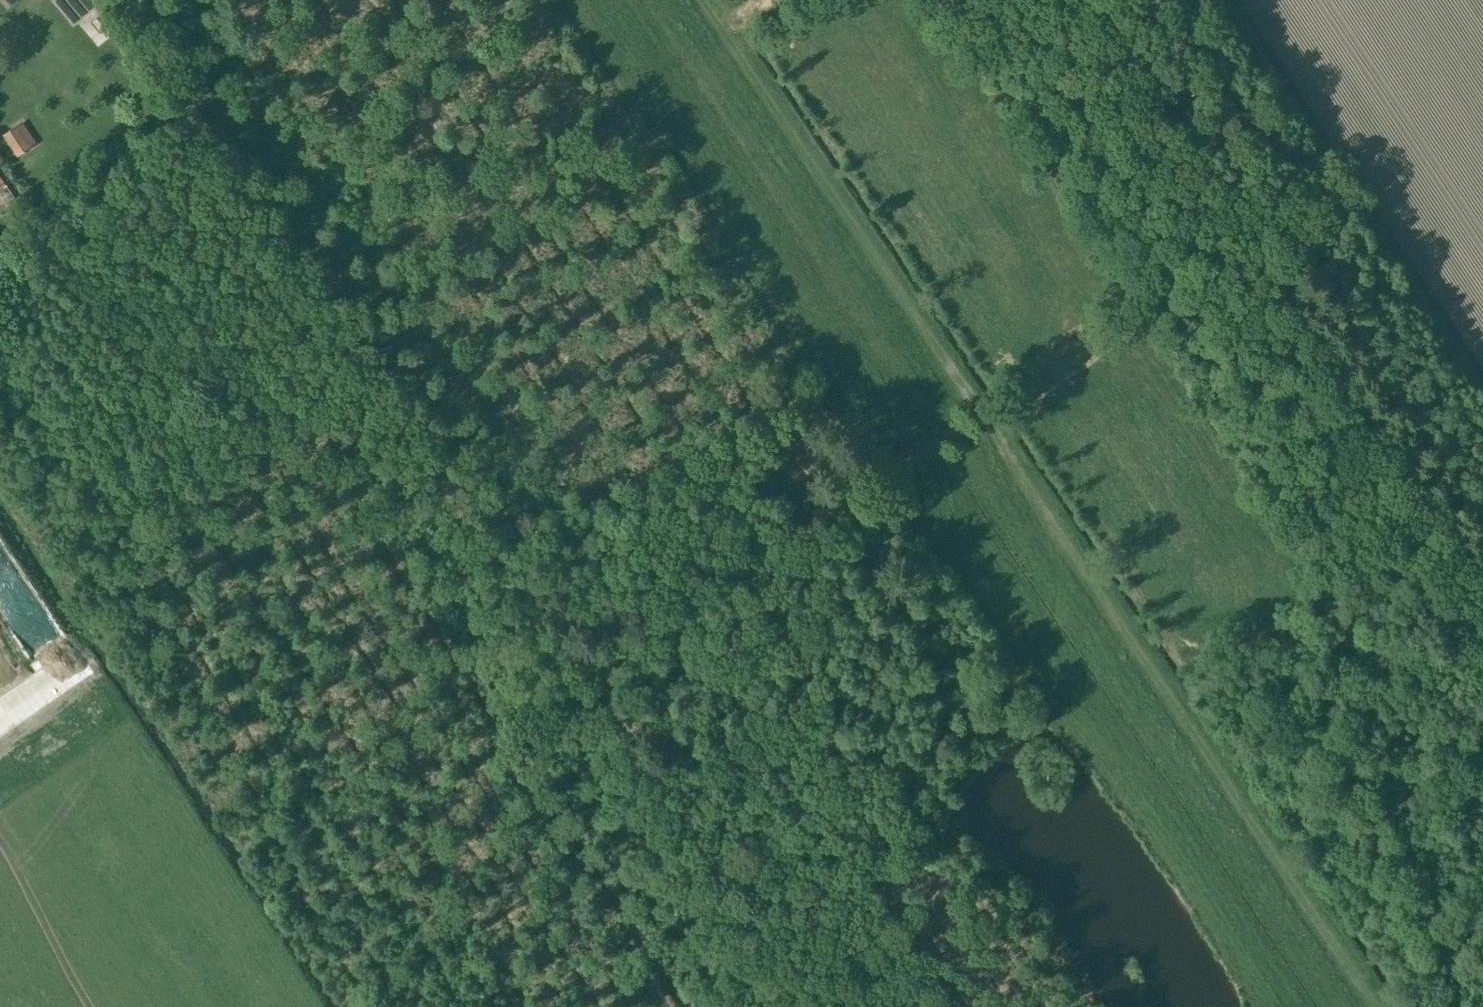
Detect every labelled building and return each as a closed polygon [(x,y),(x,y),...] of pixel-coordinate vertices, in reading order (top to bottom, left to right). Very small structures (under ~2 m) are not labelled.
[(15,12),(28,0),(5,0),(15,12)] [(2,134),(17,155),(36,142),(22,121),(2,134)] [(3,717),(33,694),(19,676),(0,691),(0,714),(3,717)]
